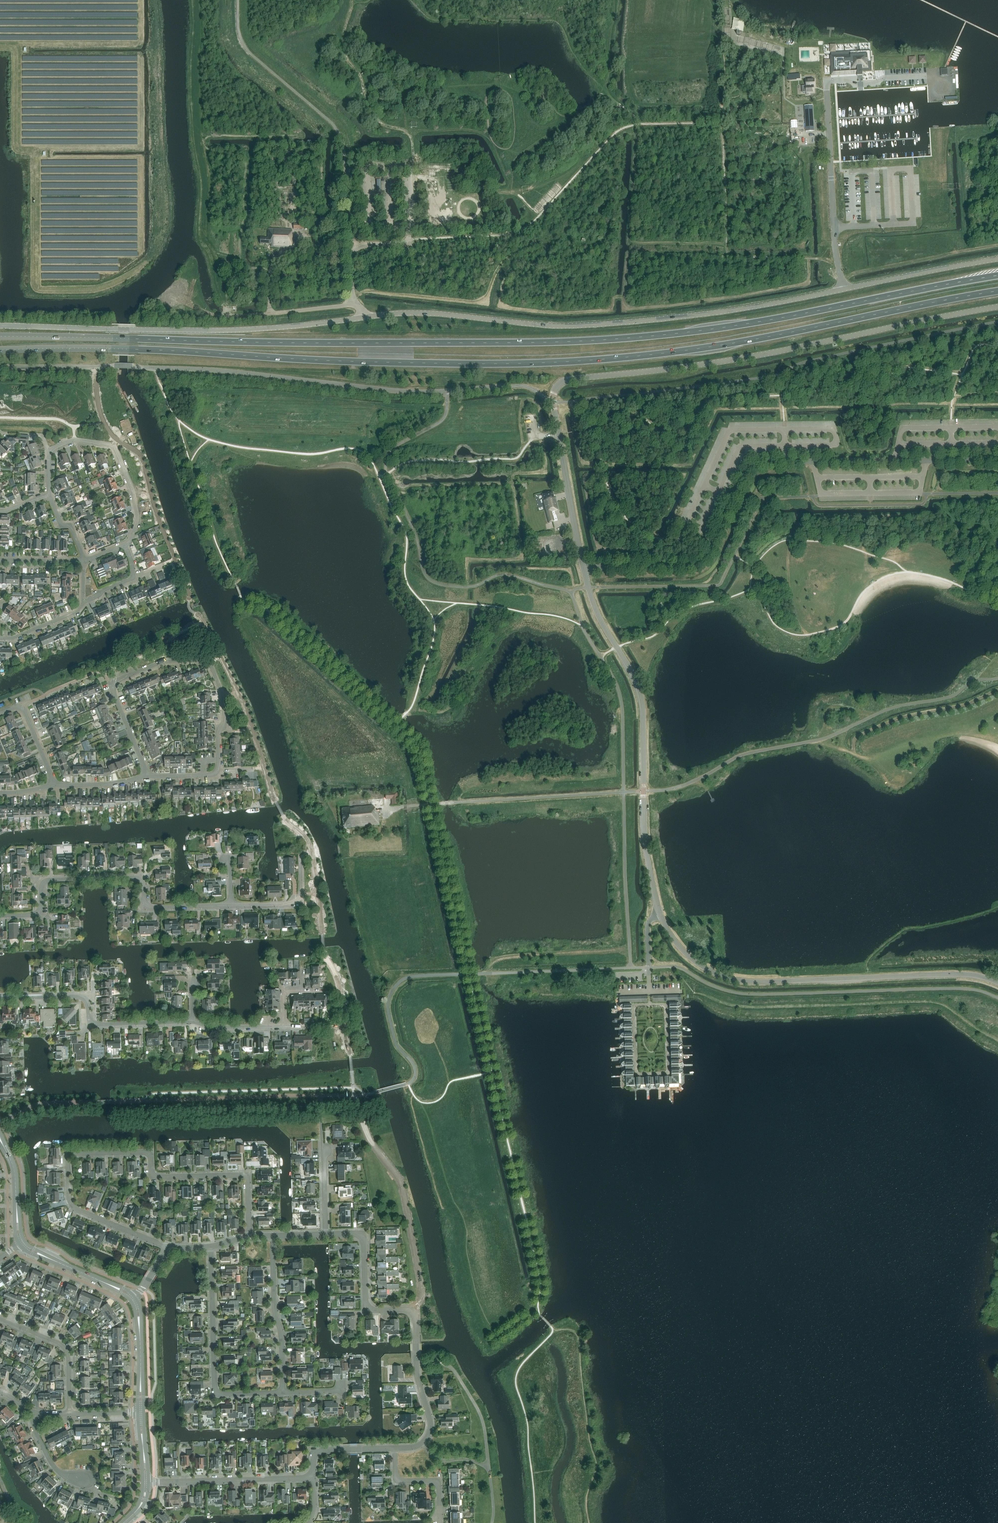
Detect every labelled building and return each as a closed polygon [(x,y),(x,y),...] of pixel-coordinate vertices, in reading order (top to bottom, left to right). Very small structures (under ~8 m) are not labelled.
[(846,54),(831,55),(832,76),(857,75),(860,74),(863,74),(863,72),(872,72),(871,51),(846,52),(846,54)] [(818,68),(806,68),(806,73),(803,73),(803,78),(814,77),(814,74),(818,73),(818,68)] [(802,92),(806,92),(807,94),(809,94),(809,92),(814,92),(813,86),(815,86),(815,80),(806,80),(807,86),(802,86),(802,92)] [(943,86),(944,99),(955,98),(954,88),(950,88),(950,86),(943,86)] [(805,106),(806,131),(814,131),(812,106),(805,106)] [(292,248),(293,235),(291,235),(292,230),(269,229),(268,238),(261,238),(261,244),(272,245),(272,247),(292,248)] [(6,439),(0,445),(0,446),(6,453),(9,451),(10,452),(13,452),(16,449),(16,446),(15,445),(17,443),(18,444),(19,440),(9,439),(8,441),(6,439)] [(30,446),(29,443),(28,440),(19,440),(18,444),(27,444),(28,447),(25,448),(28,453),(38,449),(36,444),(30,446)] [(27,460),(40,454),(38,449),(28,453),(30,458),(27,460)] [(29,465),(39,461),(37,456),(40,455),(40,454),(27,460),(29,465)] [(65,454),(59,456),(62,462),(59,463),(62,470),(67,469),(65,465),(69,463),(65,454)] [(78,454),(72,457),(74,462),(71,464),(74,471),(79,469),(78,465),(82,464),(78,454)] [(91,454),(85,457),(87,463),(84,464),(88,474),(91,473),(90,470),(92,469),(90,465),(94,464),(91,454)] [(103,466),(107,464),(103,455),(97,457),(100,463),(97,464),(100,471),(104,469),(103,466)] [(29,465),(31,470),(36,468),(36,469),(42,466),(39,461),(29,465)] [(31,470),(29,471),(29,474),(25,474),(25,480),(36,480),(36,469),(36,468),(31,470)] [(60,477),(61,479),(54,482),(56,487),(68,482),(65,474),(60,477)] [(104,484),(106,487),(115,484),(114,481),(113,478),(107,480),(106,477),(98,480),(101,486),(104,484)] [(68,482),(56,487),(58,492),(65,489),(66,492),(72,489),(70,487),(70,485),(68,482)] [(112,491),(117,489),(116,486),(115,484),(106,487),(107,491),(105,492),(107,497),(113,494),(112,491)] [(39,486),(25,486),(28,486),(28,492),(29,492),(29,495),(35,495),(35,492),(39,492),(39,486)] [(72,489),(66,492),(67,494),(60,497),(62,502),(71,498),(70,496),(73,494),(72,489)] [(556,515),(555,515),(554,510),(558,509),(555,497),(554,497),(552,492),(542,494),(543,498),(542,499),(548,523),(553,522),(553,521),(557,520),(556,515)] [(112,503),(114,506),(123,502),(122,500),(121,497),(115,499),(114,496),(108,499),(110,504),(112,503)] [(71,498),(62,502),(64,507),(70,504),(71,507),(77,504),(77,502),(76,500),(75,497),(71,498)] [(81,506),(74,509),(76,514),(85,510),(84,508),(87,506),(86,504),(85,501),(80,504),(81,506)] [(123,502),(114,506),(115,510),(113,510),(115,516),(121,513),(120,510),(125,508),(124,505),(123,502)] [(41,517),(42,517),(47,515),(43,506),(38,508),(38,510),(40,514),(41,517)] [(85,510),(76,514),(78,519),(84,516),(85,519),(91,516),(90,514),(89,512),(86,513),(85,510)] [(26,513),(27,514),(23,516),(26,522),(29,521),(30,522),(35,520),(32,511),(26,513)] [(10,526),(10,519),(8,519),(8,516),(0,516),(0,526),(10,526)] [(91,516),(85,519),(86,521),(80,524),(82,529),(91,525),(90,523),(93,521),(92,519),(91,516)] [(116,518),(110,520),(110,522),(110,524),(111,526),(112,528),(113,528),(113,529),(116,528),(125,524),(124,521),(123,518),(117,521),(116,518)] [(92,534),(97,531),(95,527),(94,524),(91,525),(82,529),(84,534),(91,531),(92,534)] [(126,527),(125,524),(116,528),(117,531),(114,532),(117,538),(123,535),(122,532),(127,529),(126,527)] [(9,536),(9,530),(8,530),(8,527),(0,527),(0,536),(9,536)] [(22,543),(25,543),(25,550),(31,550),(31,540),(26,540),(26,531),(22,531),(22,543)] [(93,536),(86,539),(88,544),(97,540),(96,538),(99,536),(98,534),(97,531),(92,534),(93,536)] [(150,534),(149,531),(138,535),(140,539),(141,538),(143,543),(151,540),(149,535),(150,534)] [(9,547),(9,540),(8,540),(8,537),(0,537),(0,547),(9,547)] [(97,540),(88,544),(90,549),(97,546),(98,548),(98,549),(105,546),(104,542),(102,543),(101,542),(98,543),(97,540)] [(144,549),(145,551),(148,550),(152,549),(150,546),(154,545),(151,540),(143,543),(145,548),(144,549)] [(143,556),(145,561),(154,557),(152,552),(150,553),(148,550),(145,551),(141,553),(142,556),(143,556)] [(118,567),(119,568),(126,566),(123,558),(118,560),(116,560),(114,556),(108,559),(112,569),(118,566),(118,567)] [(154,557),(145,561),(147,566),(146,566),(147,569),(154,566),(153,563),(156,562),(154,557)] [(112,569),(108,559),(101,561),(103,565),(99,566),(100,569),(97,570),(100,579),(107,575),(106,571),(112,569)] [(72,582),(72,576),(70,576),(70,572),(61,571),(61,576),(63,576),(63,579),(59,579),(59,582),(72,582)] [(50,578),(49,578),(47,578),(47,574),(41,574),(41,589),(43,589),(43,584),(50,584),(50,578)] [(173,583),(171,584),(169,580),(166,581),(165,576),(162,577),(167,590),(172,588),(173,591),(176,589),(173,583)] [(158,584),(159,587),(161,593),(162,593),(167,590),(162,577),(159,579),(161,583),(158,584)] [(155,584),(152,585),(157,598),(163,596),(162,593),(161,593),(159,587),(157,588),(155,584)] [(147,598),(148,598),(150,597),(152,600),(157,598),(152,585),(149,586),(150,588),(149,588),(148,587),(143,589),(147,596),(147,598)] [(138,600),(147,596),(143,589),(142,586),(139,588),(139,589),(134,591),(138,600)] [(138,600),(134,591),(129,593),(129,592),(126,593),(129,599),(131,598),(133,602),(138,600)] [(122,596),(117,598),(121,607),(123,610),(128,608),(126,605),(125,601),(127,600),(125,593),(122,595),(122,596)] [(112,599),(109,600),(112,607),(113,610),(116,609),(118,613),(123,610),(121,607),(117,598),(112,600),(112,599)] [(50,614),(46,606),(43,607),(42,603),(39,604),(44,616),(46,615),(50,614)] [(52,603),(46,606),(50,614),(50,613),(51,613),(52,613),(53,612),(55,616),(57,615),(55,612),(56,612),(52,603)] [(106,605),(101,607),(105,617),(110,615),(110,614),(113,613),(109,603),(106,604),(106,605)] [(44,616),(39,604),(37,605),(39,609),(35,610),(39,618),(43,617),(42,616),(44,616)] [(8,617),(16,606),(14,605),(12,608),(9,606),(4,613),(8,617)] [(16,606),(8,617),(13,620),(19,613),(16,611),(18,608),(16,606)] [(100,619),(105,617),(101,607),(96,609),(96,608),(93,610),(96,616),(98,615),(100,619)] [(19,613),(13,620),(18,624),(26,614),(24,612),(22,615),(19,613)] [(18,624),(17,625),(22,629),(28,621),(25,619),(28,615),(26,614),(18,624)] [(91,616),(86,618),(90,628),(95,626),(94,624),(93,622),(96,621),(93,614),(91,615),(91,616)] [(85,630),(90,628),(86,618),(81,620),(80,619),(78,620),(80,627),(83,626),(85,630)] [(77,625),(74,626),(72,623),(66,625),(67,627),(70,635),(71,635),(72,639),(74,638),(73,633),(79,631),(77,625)] [(65,637),(70,635),(67,627),(66,628),(66,627),(64,628),(62,624),(60,625),(65,637)] [(58,631),(56,632),(60,640),(65,637),(60,625),(58,626),(60,630),(58,631)] [(51,629),(49,630),(54,642),(60,640),(56,632),(55,633),(54,632),(53,633),(51,629)] [(47,636),(45,636),(48,644),(49,644),(54,642),(49,630),(47,631),(48,634),(47,635),(47,636)] [(48,644),(45,636),(43,637),(39,638),(40,639),(42,645),(43,647),(46,645),(48,649),(50,648),(49,644),(48,644)] [(26,653),(21,640),(19,641),(20,645),(18,646),(19,646),(17,647),(20,655),(26,653)] [(31,650),(28,642),(26,643),(24,643),(23,640),(21,640),(26,653),(31,650)] [(30,642),(28,642),(31,650),(32,654),(35,653),(33,649),(37,648),(36,647),(34,641),(33,640),(29,641),(30,642)] [(201,671),(199,672),(198,670),(194,672),(193,669),(190,670),(191,673),(192,673),(194,679),(195,679),(197,678),(198,679),(205,676),(204,674),(207,673),(205,669),(202,670),(201,671)] [(174,673),(173,671),(168,672),(169,675),(170,675),(172,682),(173,682),(175,681),(176,682),(183,679),(181,676),(180,673),(177,674),(176,672),(174,673)] [(188,673),(181,676),(183,679),(184,682),(187,680),(188,682),(192,680),(194,684),(196,683),(195,679),(194,679),(192,673),(191,673),(189,674),(188,673)] [(158,675),(151,678),(152,679),(150,680),(154,689),(155,689),(157,684),(158,684),(158,682),(160,681),(159,678),(158,675)] [(166,675),(159,678),(160,681),(162,684),(165,683),(166,685),(170,683),(172,686),(174,685),(173,682),(172,682),(170,675),(169,675),(167,676),(166,675)] [(144,682),(147,688),(148,688),(153,690),(154,689),(150,680),(144,682)] [(139,684),(143,694),(144,693),(146,689),(147,688),(144,682),(139,684)] [(142,694),(143,694),(139,684),(133,686),(136,693),(137,696),(142,694)] [(96,694),(101,695),(102,695),(98,685),(92,687),(95,694),(96,694)] [(131,686),(125,689),(124,689),(126,695),(130,694),(130,695),(131,695),(136,697),(137,696),(136,693),(133,686),(131,687),(131,686)] [(89,695),(90,698),(91,699),(92,699),(94,695),(95,694),(92,687),(87,690),(89,695)] [(84,698),(84,697),(89,699),(90,698),(89,695),(87,690),(86,689),(81,691),(84,698)] [(67,694),(64,695),(67,703),(68,705),(72,704),(71,701),(72,701),(70,696),(70,695),(69,693),(68,690),(66,691),(67,694)] [(75,693),(79,703),(80,702),(83,698),(84,698),(81,691),(75,693)] [(62,696),(59,697),(62,705),(63,707),(67,706),(66,704),(67,703),(64,695),(63,692),(61,693),(62,696)] [(72,702),(73,702),(78,703),(79,703),(75,693),(70,695),(70,696),(72,701),(72,702)] [(210,701),(210,698),(210,693),(198,693),(198,698),(200,700),(201,700),(202,704),(204,704),(209,704),(209,701),(210,701)] [(57,698),(54,699),(57,706),(56,706),(57,707),(58,709),(62,708),(61,706),(62,705),(59,697),(58,694),(56,695),(57,698)] [(48,702),(52,711),(53,711),(56,707),(56,706),(57,706),(54,699),(48,702)] [(46,711),(47,710),(51,712),(52,711),(48,702),(43,704),(46,711)] [(45,711),(46,711),(43,704),(37,706),(40,713),(39,713),(40,717),(47,715),(45,711)] [(108,714),(109,713),(106,706),(100,709),(101,712),(100,712),(102,718),(109,715),(108,714)] [(137,710),(138,712),(140,717),(141,716),(142,718),(149,715),(152,714),(151,713),(147,710),(146,710),(144,710),(143,707),(137,710)] [(14,720),(15,720),(12,713),(6,715),(7,718),(6,719),(8,725),(15,722),(14,720)] [(107,726),(113,724),(110,717),(109,717),(109,715),(102,718),(99,719),(100,722),(99,723),(102,727),(103,728),(107,726)] [(142,718),(144,724),(151,721),(154,720),(153,718),(149,716),(149,715),(142,718)] [(144,726),(146,732),(147,733),(151,731),(153,730),(151,727),(153,726),(151,721),(144,724),(145,725),(144,726)] [(8,725),(6,726),(9,734),(13,733),(19,730),(18,727),(16,723),(15,724),(15,722),(8,725)] [(103,728),(105,733),(113,730),(112,729),(111,727),(114,725),(113,724),(107,726),(103,728)] [(61,732),(58,725),(53,726),(47,729),(47,730),(48,731),(50,736),(51,736),(52,737),(59,735),(62,733),(61,732)] [(113,730),(105,733),(107,738),(115,735),(114,734),(113,732),(116,730),(115,728),(112,729),(113,730)] [(22,736),(19,730),(13,733),(15,738),(22,736)] [(143,740),(156,735),(156,732),(152,734),(151,731),(147,733),(142,734),(143,737),(142,738),(143,740)] [(59,735),(52,737),(54,743),(61,740),(61,739),(62,735),(62,733),(59,735)] [(109,743),(117,740),(115,737),(118,735),(117,733),(114,734),(115,735),(107,738),(109,743)] [(157,737),(156,735),(143,740),(144,743),(145,742),(146,745),(155,741),(154,738),(157,737)] [(22,736),(15,738),(17,744),(24,741),(22,736)] [(232,736),(232,739),(230,740),(230,746),(232,746),(239,745),(239,736),(232,736)] [(63,746),(67,744),(65,738),(64,739),(61,740),(54,743),(57,749),(63,746)] [(117,750),(123,747),(121,743),(119,744),(117,740),(109,743),(111,748),(116,746),(117,750)] [(16,750),(17,751),(26,747),(24,741),(17,744),(18,745),(16,750)] [(146,748),(147,750),(161,745),(160,742),(156,744),(155,741),(146,745),(148,747),(146,748)] [(199,750),(208,750),(208,752),(212,752),(212,749),(212,747),(208,747),(208,744),(198,744),(199,750)] [(151,755),(159,751),(158,748),(162,747),(161,745),(147,750),(148,753),(149,752),(151,755)] [(25,758),(31,755),(28,748),(27,749),(26,747),(17,751),(17,752),(22,754),(22,755),(24,755),(25,758)] [(59,750),(53,752),(56,759),(57,759),(58,761),(67,757),(67,755),(63,753),(62,752),(60,753),(59,750)] [(159,760),(160,761),(163,757),(161,756),(159,751),(151,755),(153,760),(156,758),(157,761),(159,760)] [(186,754),(186,769),(189,768),(189,767),(192,767),(192,763),(195,763),(195,758),(195,753),(191,753),(191,757),(189,757),(188,754),(186,754)] [(57,763),(59,767),(67,763),(66,762),(68,758),(67,757),(58,761),(59,763),(57,763)] [(123,761),(119,762),(122,770),(126,769),(126,768),(128,767),(124,757),(123,757),(121,758),(123,761)] [(130,758),(129,758),(125,757),(124,757),(128,767),(129,766),(130,767),(134,765),(130,758)] [(163,757),(160,761),(162,762),(162,764),(164,764),(165,767),(170,767),(170,758),(164,758),(163,757)] [(234,764),(234,767),(243,767),(243,763),(241,763),(240,757),(232,758),(232,764),(234,764)] [(112,761),(112,762),(116,771),(118,771),(119,772),(122,770),(119,762),(116,764),(114,760),(112,761)] [(63,776),(71,764),(69,762),(67,763),(59,767),(63,776)] [(108,776),(111,775),(115,773),(115,772),(116,771),(112,762),(111,763),(109,767),(108,767),(109,769),(106,770),(108,776)] [(73,765),(71,764),(63,776),(74,776),(73,768),(73,765)] [(30,770),(26,771),(30,779),(33,777),(33,776),(35,775),(31,766),(31,765),(28,766),(30,770)] [(38,766),(37,767),(32,765),(31,766),(35,775),(37,775),(37,776),(41,774),(38,766)] [(100,777),(107,776),(108,776),(106,770),(104,770),(104,768),(102,768),(99,765),(97,765),(98,775),(100,775),(100,777)] [(19,770),(20,770),(24,780),(26,779),(26,780),(30,779),(26,771),(23,772),(22,769),(19,770)] [(14,778),(15,785),(22,782),(22,781),(24,780),(20,770),(18,771),(16,775),(15,776),(16,777),(14,778)] [(7,785),(14,785),(15,785),(14,778),(11,778),(11,777),(10,777),(6,774),(5,774),(5,784),(7,784),(7,785)] [(245,776),(242,776),(242,779),(242,783),(243,783),(243,786),(246,786),(246,787),(254,787),(253,781),(250,781),(250,779),(245,779),(245,776)] [(165,788),(162,788),(162,794),(170,794),(170,793),(173,793),(173,789),(173,786),(173,783),(170,783),(170,786),(165,786),(165,788)] [(224,785),(221,785),(221,788),(221,792),(222,792),(231,791),(231,783),(224,783),(224,785)] [(194,790),(191,791),(191,789),(185,789),(185,797),(194,797),(195,797),(194,790)] [(155,795),(152,795),(152,793),(147,793),(147,790),(144,790),(144,793),(145,801),(148,800),(148,802),(155,801),(155,795)] [(68,800),(64,800),(64,807),(72,807),(72,806),(75,806),(75,805),(75,798),(75,795),(73,795),(73,798),(68,798),(68,800)] [(93,807),(98,807),(99,809),(100,811),(103,811),(103,805),(103,801),(102,801),(102,797),(99,797),(99,799),(94,799),(93,799),(93,807)] [(376,805),(383,805),(382,798),(372,799),(373,806),(354,807),(354,808),(350,809),(350,808),(343,808),(344,828),(379,825),(378,811),(377,811),(376,805)] [(60,813),(60,806),(57,806),(57,804),(52,805),(52,802),(49,802),(49,805),(49,808),(50,808),(50,812),(53,812),(53,813),(60,813)] [(214,843),(219,843),(218,835),(211,835),(211,837),(206,837),(207,847),(214,847),(214,843)] [(257,840),(258,840),(258,836),(254,836),(254,835),(247,835),(247,840),(249,840),(249,844),(257,844),(257,840)] [(163,858),(170,858),(170,852),(165,852),(164,847),(154,847),(154,855),(162,855),(163,858)] [(25,854),(25,850),(17,850),(17,854),(16,854),(16,853),(11,853),(11,863),(11,864),(21,863),(21,858),(26,858),(26,854),(25,854)] [(103,863),(105,863),(104,856),(101,856),(101,850),(94,850),(94,856),(97,856),(97,862),(95,862),(96,868),(100,868),(100,867),(104,867),(103,863)] [(48,859),(52,859),(52,851),(45,851),(45,855),(40,855),(41,867),(48,867),(48,859)] [(246,853),(246,857),(238,858),(238,862),(239,862),(240,869),(248,869),(247,860),(253,859),(253,853),(246,853)] [(86,861),(90,861),(89,854),(83,854),(83,858),(78,858),(78,868),(86,868),(86,861)] [(63,867),(69,866),(69,863),(73,863),(73,855),(67,856),(58,856),(59,866),(63,866),(63,867)] [(211,860),(204,861),(204,855),(196,856),(196,861),(198,861),(199,869),(203,869),(211,868),(211,860)] [(133,867),(137,867),(137,864),(142,864),(142,857),(137,857),(137,856),(128,857),(129,868),(133,868),(133,867)] [(119,865),(125,865),(124,859),(119,859),(119,858),(111,858),(111,868),(113,868),(119,868),(119,865)] [(285,872),(294,872),(293,859),(282,859),(282,860),(285,859),(285,874),(285,872)] [(21,863),(11,864),(12,870),(16,870),(16,873),(26,873),(26,868),(21,869),(21,863)] [(166,874),(170,874),(170,867),(162,868),(162,871),(156,872),(156,879),(166,879),(166,874)] [(26,873),(16,873),(16,876),(12,876),(12,882),(9,882),(22,882),(22,877),(26,877),(26,873)] [(242,887),(239,887),(239,895),(249,895),(249,890),(250,890),(251,889),(251,887),(250,886),(249,886),(249,885),(250,885),(250,880),(242,880),(242,887)] [(216,885),(216,881),(206,882),(206,885),(208,885),(208,888),(204,888),(204,893),(208,893),(212,892),(212,896),(222,896),(221,892),(220,892),(219,885),(216,885)] [(27,891),(27,890),(27,887),(22,887),(22,882),(9,882),(9,883),(12,882),(12,889),(17,889),(17,891),(27,891)] [(162,885),(162,887),(163,889),(156,889),(157,893),(157,900),(166,900),(165,891),(169,891),(169,884),(162,885)] [(126,896),(126,890),(122,890),(122,887),(119,887),(117,887),(116,887),(116,888),(115,888),(115,889),(114,889),(114,890),(115,902),(117,902),(117,906),(126,906),(126,899),(127,899),(127,896),(126,896)] [(268,897),(281,896),(281,887),(267,888),(268,897)] [(58,896),(58,905),(69,904),(69,895),(68,895),(68,888),(61,888),(61,895),(58,896)] [(17,905),(27,905),(27,901),(22,901),(22,895),(12,896),(12,906),(10,906),(17,906),(17,905)] [(118,923),(116,923),(116,928),(118,928),(118,929),(119,930),(120,931),(121,931),(121,930),(122,930),(123,929),(123,928),(129,928),(129,922),(127,923),(127,916),(126,916),(126,910),(117,910),(116,911),(115,912),(116,918),(118,918),(118,923)] [(285,918),(281,918),(281,928),(281,927),(285,927),(291,927),(291,928),(298,928),(298,925),(296,925),(296,922),(295,922),(295,917),(292,917),(292,914),(288,914),(288,918),(286,918),(286,917),(285,917),(285,918)] [(240,916),(233,916),(233,915),(224,915),(224,925),(233,925),(233,924),(240,923),(240,916)] [(245,916),(241,916),(241,925),(245,924),(245,923),(251,923),(251,928),(258,928),(257,923),(258,923),(258,915),(245,915),(245,916)] [(60,922),(57,922),(57,929),(69,929),(68,922),(68,916),(59,916),(59,920),(60,920),(60,922)] [(270,929),(281,929),(281,928),(281,918),(277,918),(277,916),(271,916),(271,917),(265,917),(265,925),(270,925),(270,929)] [(221,919),(218,919),(212,919),(212,921),(205,922),(205,931),(209,931),(209,930),(217,930),(217,929),(221,929),(221,919)] [(201,922),(198,922),(196,922),(196,920),(186,921),(186,929),(196,929),(197,934),(201,934),(201,922)] [(181,923),(178,923),(177,923),(176,921),(166,921),(166,932),(172,932),(172,935),(181,935),(181,923)] [(157,923),(152,923),(150,923),(141,924),(141,928),(140,928),(141,934),(154,934),(154,929),(157,929),(157,923)] [(18,924),(10,925),(10,939),(10,940),(18,939),(18,924)] [(36,925),(32,925),(31,925),(31,929),(24,929),(25,940),(29,940),(29,939),(32,939),(32,938),(36,938),(36,925)] [(45,940),(51,940),(51,933),(48,933),(47,926),(38,926),(39,936),(45,936),(45,940)] [(216,969),(216,974),(224,973),(224,966),(219,966),(219,960),(208,960),(209,969),(216,969)] [(182,968),(188,967),(188,961),(182,962),(182,963),(168,963),(168,971),(182,971),(182,968)] [(100,965),(100,966),(98,966),(97,967),(96,967),(96,970),(97,971),(98,972),(100,972),(108,972),(108,976),(115,976),(115,968),(111,968),(111,965),(100,965)] [(86,973),(89,973),(89,966),(84,966),(84,969),(78,969),(79,979),(86,979),(86,973)] [(71,978),(75,977),(74,971),(69,971),(69,974),(63,974),(64,984),(71,984),(71,978)] [(59,974),(54,974),(51,973),(47,973),(47,983),(49,983),(49,987),(50,987),(51,988),(52,988),(54,988),(55,987),(56,987),(56,980),(59,980),(59,974)] [(41,981),(44,981),(44,974),(39,974),(39,977),(33,977),(34,987),(41,987),(41,981)] [(208,980),(208,981),(208,988),(219,988),(219,980),(219,978),(221,978),(221,974),(212,975),(212,980),(208,980)] [(165,983),(165,988),(164,988),(164,992),(172,992),(172,988),(176,988),(175,980),(169,980),(169,976),(162,977),(162,983),(165,983)] [(106,983),(101,983),(101,989),(106,988),(111,988),(111,983),(114,983),(114,980),(106,980),(106,983)] [(106,991),(101,991),(101,997),(107,996),(112,996),(112,991),(114,991),(114,988),(111,988),(106,988),(106,991)] [(177,997),(177,996),(177,993),(166,993),(166,998),(170,998),(172,998),(172,1001),(173,1001),(173,1008),(182,1008),(181,1000),(182,1000),(182,997),(177,997)] [(114,1004),(114,999),(114,996),(112,996),(107,996),(107,999),(102,999),(102,1005),(107,1004),(114,1004)] [(202,1001),(203,1011),(211,1011),(211,1004),(217,1004),(216,997),(207,997),(208,1001),(202,1001)] [(680,1006),(681,1005),(680,1005),(680,1004),(679,1004),(678,1003),(677,1003),(676,1003),(676,1001),(675,1001),(672,1002),(669,1002),(669,1013),(677,1013),(677,1007),(678,1007),(679,1007),(680,1006)] [(628,1003),(625,1003),(623,1003),(623,1005),(622,1005),(621,1005),(621,1006),(620,1006),(619,1007),(620,1007),(620,1008),(621,1008),(621,1009),(622,1009),(623,1009),(624,1014),(631,1014),(631,1003),(628,1003)] [(107,1007),(102,1007),(102,1013),(107,1012),(112,1012),(112,1007),(114,1007),(114,1004),(107,1004),(107,1007)] [(55,1022),(56,1022),(55,1014),(54,1014),(54,1009),(47,1009),(47,1011),(40,1012),(40,1016),(41,1021),(44,1021),(44,1023),(46,1023),(46,1027),(55,1027),(55,1022)] [(76,1027),(76,1012),(75,1012),(75,1011),(74,1010),(73,1010),(73,1009),(62,1009),(63,1016),(64,1016),(65,1016),(65,1020),(69,1020),(69,1021),(69,1025),(76,1025),(76,1027)] [(4,1024),(3,1021),(9,1021),(9,1010),(6,1011),(3,1011),(3,1015),(0,1016),(0,1024),(4,1024)] [(19,1015),(16,1015),(15,1015),(15,1011),(12,1011),(12,1010),(9,1010),(9,1021),(13,1021),(13,1024),(16,1024),(17,1022),(18,1022),(18,1019),(19,1019),(19,1015)] [(24,1015),(23,1015),(20,1015),(20,1019),(21,1019),(21,1022),(23,1022),(23,1024),(27,1023),(26,1020),(30,1020),(30,1010),(27,1010),(24,1010),(24,1015)] [(41,1025),(39,1025),(39,1016),(36,1016),(36,1010),(33,1010),(30,1010),(30,1020),(30,1022),(36,1022),(36,1026),(37,1026),(37,1029),(41,1029),(41,1025)] [(107,1015),(102,1015),(102,1020),(112,1020),(112,1015),(115,1015),(115,1012),(112,1012),(107,1012),(107,1015)] [(681,1015),(681,1014),(680,1014),(680,1013),(679,1013),(678,1013),(677,1013),(669,1013),(669,1022),(677,1022),(677,1017),(678,1017),(679,1017),(679,1016),(680,1016),(680,1015),(681,1015)] [(620,1016),(619,1017),(620,1017),(621,1018),(622,1018),(623,1019),(624,1019),(624,1024),(632,1024),(631,1014),(624,1014),(623,1014),(622,1015),(621,1015),(620,1016)] [(681,1025),(681,1024),(681,1023),(680,1023),(679,1023),(679,1022),(678,1022),(677,1022),(669,1022),(670,1032),(677,1032),(677,1026),(678,1026),(679,1026),(680,1026),(681,1025)] [(620,1026),(620,1027),(621,1027),(622,1028),(623,1028),(624,1028),(624,1033),(632,1033),(632,1024),(624,1024),(623,1024),(622,1024),(621,1025),(620,1025),(620,1026)] [(681,1034),(682,1034),(681,1033),(680,1032),(679,1032),(678,1032),(677,1032),(670,1032),(670,1041),(678,1041),(677,1036),(678,1036),(679,1036),(679,1035),(680,1035),(681,1035),(681,1034)] [(163,1034),(162,1034),(158,1034),(158,1033),(154,1033),(154,1034),(147,1034),(147,1045),(153,1045),(153,1044),(159,1043),(159,1040),(163,1040),(163,1034)] [(173,1033),(170,1033),(170,1042),(173,1042),(173,1047),(176,1047),(176,1053),(184,1053),(184,1050),(187,1050),(186,1040),(184,1040),(184,1038),(174,1038),(173,1033)] [(620,1035),(620,1036),(621,1036),(621,1037),(622,1037),(623,1037),(624,1038),(624,1043),(632,1043),(632,1033),(624,1033),(623,1033),(623,1034),(622,1034),(621,1034),(621,1035),(620,1035)] [(120,1034),(114,1034),(114,1043),(107,1043),(107,1048),(111,1048),(111,1049),(121,1049),(120,1034)] [(139,1037),(139,1035),(129,1036),(129,1044),(139,1044),(139,1046),(142,1046),(142,1037),(139,1037)] [(80,1061),(86,1060),(85,1043),(77,1044),(77,1036),(71,1036),(71,1044),(74,1044),(75,1053),(76,1053),(76,1058),(76,1061),(80,1061)] [(283,1042),(275,1043),(275,1050),(287,1050),(287,1044),(291,1044),(291,1037),(283,1037),(283,1042)] [(295,1042),(292,1042),(292,1048),(299,1048),(298,1045),(304,1045),(304,1050),(311,1050),(311,1045),(311,1037),(295,1037),(295,1042)] [(9,1048),(8,1042),(11,1042),(11,1038),(0,1039),(0,1048),(9,1048)] [(269,1038),(242,1039),(242,1052),(243,1052),(243,1047),(254,1047),(255,1053),(263,1053),(263,1046),(269,1046),(269,1038)] [(208,1041),(207,1041),(196,1041),(196,1046),(198,1046),(198,1051),(209,1051),(209,1049),(212,1049),(212,1039),(208,1039),(208,1041)] [(239,1044),(238,1044),(233,1044),(232,1042),(232,1041),(231,1040),(219,1040),(220,1047),(224,1047),(224,1049),(231,1049),(231,1052),(234,1052),(234,1059),(240,1059),(240,1052),(239,1044)] [(678,1051),(678,1045),(679,1045),(680,1045),(681,1044),(682,1044),(682,1043),(681,1043),(681,1042),(680,1042),(680,1041),(679,1041),(678,1041),(670,1041),(670,1051),(678,1051)] [(104,1048),(101,1048),(101,1043),(101,1044),(92,1044),(93,1050),(94,1050),(94,1053),(93,1053),(93,1057),(92,1057),(92,1060),(95,1060),(95,1059),(102,1059),(102,1056),(104,1056),(104,1048)] [(621,1045),(620,1045),(621,1045),(621,1046),(622,1046),(622,1047),(623,1047),(624,1047),(625,1047),(625,1052),(625,1053),(633,1052),(632,1043),(624,1043),(623,1043),(622,1044),(621,1044),(621,1045)] [(62,1058),(68,1058),(67,1046),(56,1047),(57,1054),(56,1054),(56,1055),(56,1060),(61,1059),(61,1060),(62,1060),(62,1058)] [(11,1057),(11,1054),(9,1054),(9,1048),(0,1048),(0,1058),(11,1057)] [(678,1060),(678,1055),(679,1055),(680,1055),(680,1054),(681,1054),(682,1053),(682,1052),(681,1052),(681,1051),(680,1051),(679,1051),(678,1051),(670,1051),(670,1060),(678,1060)] [(621,1054),(621,1055),(622,1056),(623,1056),(624,1056),(624,1057),(625,1057),(625,1062),(633,1062),(633,1052),(625,1053),(625,1052),(624,1052),(623,1053),(622,1053),(621,1054)] [(9,1068),(9,1062),(11,1062),(11,1058),(0,1059),(0,1068),(9,1068)] [(682,1063),(683,1062),(682,1061),(681,1061),(680,1060),(679,1060),(678,1060),(670,1060),(671,1070),(679,1070),(678,1064),(679,1064),(680,1064),(681,1064),(682,1063)] [(621,1064),(622,1065),(623,1066),(624,1066),(625,1066),(625,1071),(625,1072),(633,1071),(633,1062),(625,1062),(624,1062),(623,1062),(622,1062),(622,1063),(621,1064)] [(12,1077),(12,1074),(9,1074),(9,1068),(0,1068),(0,1078),(12,1077)] [(682,1072),(683,1072),(683,1071),(682,1071),(682,1070),(681,1070),(680,1070),(679,1070),(671,1070),(671,1074),(671,1077),(679,1084),(679,1074),(680,1074),(681,1073),(682,1073),(682,1072)] [(622,1073),(621,1073),(622,1074),(623,1075),(624,1075),(625,1075),(626,1075),(626,1086),(633,1078),(633,1075),(633,1071),(625,1072),(625,1071),(624,1071),(624,1072),(623,1072),(622,1072),(622,1073)] [(638,1089),(638,1090),(639,1089),(640,1088),(640,1087),(640,1086),(640,1085),(640,1077),(636,1078),(633,1078),(626,1086),(636,1085),(636,1086),(636,1087),(637,1088),(638,1089)] [(647,1089),(648,1089),(649,1088),(649,1087),(650,1087),(650,1086),(650,1085),(655,1085),(655,1077),(640,1077),(640,1085),(646,1085),(646,1086),(646,1087),(647,1088),(647,1089)] [(657,1088),(657,1089),(658,1088),(659,1087),(659,1086),(659,1085),(665,1084),(664,1077),(655,1077),(655,1085),(655,1086),(656,1087),(656,1088),(657,1088)] [(666,1088),(667,1089),(667,1088),(668,1088),(668,1087),(669,1086),(669,1085),(669,1084),(679,1084),(671,1077),(669,1077),(664,1077),(665,1084),(665,1085),(665,1086),(665,1087),(666,1088)] [(10,1088),(10,1082),(12,1082),(12,1078),(0,1079),(0,1088),(10,1088)] [(12,1097),(12,1094),(10,1094),(10,1088),(0,1088),(0,1098),(12,1097)] [(333,1139),(345,1139),(345,1132),(343,1132),(342,1125),(333,1126),(333,1139)] [(312,1151),(311,1141),(297,1142),(298,1151),(305,1151),(305,1157),(311,1157),(311,1151),(312,1151)] [(344,1161),(344,1157),(350,1157),(350,1160),(354,1159),(355,1158),(355,1154),(353,1152),(350,1152),(350,1143),(343,1143),(343,1147),(344,1147),(344,1149),(338,1149),(339,1157),(338,1157),(338,1162),(344,1161)] [(244,1153),(244,1146),(237,1146),(237,1154),(230,1155),(230,1163),(241,1163),(241,1154),(241,1153),(244,1153)] [(250,1157),(250,1158),(258,1158),(261,1161),(261,1166),(269,1166),(269,1159),(266,1159),(266,1149),(258,1149),(257,1146),(250,1147),(250,1150),(253,1150),(253,1157),(250,1157)] [(57,1165),(57,1160),(59,1159),(59,1149),(51,1149),(51,1157),(50,1157),(50,1160),(50,1165),(57,1165)] [(204,1157),(210,1157),(210,1150),(202,1150),(203,1156),(198,1156),(198,1155),(197,1155),(197,1156),(196,1156),(196,1166),(204,1166),(204,1157)] [(220,1165),(224,1165),(224,1159),(227,1159),(227,1152),(221,1152),(221,1157),(213,1157),(213,1165),(220,1165)] [(166,1165),(168,1165),(170,1165),(175,1165),(174,1155),(170,1155),(170,1156),(161,1157),(161,1161),(162,1161),(162,1162),(162,1163),(162,1164),(162,1165),(163,1166),(163,1167),(166,1165)] [(187,1165),(193,1165),(193,1155),(187,1155),(187,1156),(180,1157),(180,1167),(187,1166),(187,1165)] [(314,1162),(310,1162),(310,1159),(301,1159),(301,1164),(304,1164),(304,1168),(306,1168),(306,1173),(310,1173),(310,1175),(314,1175),(314,1162)] [(105,1170),(105,1162),(97,1162),(97,1173),(105,1173),(105,1176),(108,1176),(108,1170),(105,1170)] [(118,1174),(123,1174),(123,1166),(120,1166),(120,1162),(113,1163),(113,1172),(118,1172),(118,1174)] [(134,1173),(134,1178),(140,1177),(140,1170),(136,1171),(136,1162),(128,1162),(128,1173),(134,1173)] [(91,1172),(91,1163),(84,1163),(84,1174),(88,1174),(88,1178),(94,1178),(94,1172),(91,1172)] [(347,1165),(334,1166),(334,1171),(338,1171),(338,1181),(345,1181),(344,1171),(347,1171),(347,1165)] [(60,1184),(59,1174),(57,1174),(57,1170),(48,1171),(48,1177),(46,1178),(46,1181),(48,1183),(50,1183),(50,1184),(60,1184)] [(261,1174),(257,1174),(258,1181),(268,1180),(268,1176),(272,1176),(272,1170),(264,1170),(261,1170),(261,1174)] [(311,1184),(311,1180),(302,1181),(302,1186),(306,1186),(307,1194),(314,1193),(314,1184),(311,1184)] [(268,1191),(273,1191),(273,1185),(265,1185),(261,1185),(262,1189),(258,1189),(258,1196),(268,1195),(268,1191)] [(192,1199),(191,1186),(191,1187),(182,1187),(182,1191),(180,1191),(180,1195),(182,1195),(183,1198),(188,1198),(191,1198),(191,1199),(192,1199)] [(204,1194),(204,1186),(199,1187),(199,1188),(194,1188),(194,1197),(201,1197),(201,1200),(203,1201),(207,1201),(207,1194),(204,1194)] [(217,1199),(224,1199),(223,1193),(220,1193),(220,1186),(213,1186),(213,1196),(217,1196),(217,1199)] [(229,1191),(229,1199),(234,1198),(238,1198),(238,1195),(238,1186),(232,1186),(232,1191),(229,1191)] [(172,1194),(172,1187),(166,1188),(166,1197),(170,1197),(171,1202),(176,1202),(175,1194),(172,1194)] [(347,1196),(351,1196),(350,1188),(343,1189),(343,1187),(335,1188),(335,1192),(340,1192),(341,1197),(347,1197),(347,1196)] [(58,1192),(58,1188),(48,1188),(48,1195),(52,1195),(52,1202),(59,1202),(59,1192),(58,1192)] [(157,1195),(156,1188),(149,1188),(150,1198),(154,1198),(154,1201),(160,1201),(160,1195),(157,1195)] [(102,1194),(96,1192),(94,1196),(91,1195),(88,1201),(94,1204),(93,1205),(97,1206),(102,1194)] [(265,1199),(258,1199),(259,1203),(259,1205),(258,1205),(258,1211),(268,1211),(269,1211),(268,1211),(268,1209),(270,1209),(271,1208),(271,1205),(270,1204),(263,1205),(263,1202),(265,1202),(265,1199)] [(306,1202),(306,1199),(300,1199),(300,1205),(305,1205),(305,1210),(315,1210),(315,1202),(306,1202)] [(107,1211),(114,1214),(116,1208),(120,1209),(122,1204),(118,1202),(118,1204),(107,1200),(103,1208),(108,1210),(107,1211)] [(341,1224),(350,1223),(349,1204),(344,1204),(344,1207),(341,1208),(341,1224)] [(124,1217),(130,1220),(132,1217),(135,1218),(137,1215),(139,1208),(133,1206),(133,1207),(132,1206),(131,1206),(130,1206),(129,1207),(128,1208),(128,1209),(127,1208),(127,1209),(124,1208),(125,1207),(124,1207),(122,1213),(122,1212),(125,1214),(124,1217)] [(64,1228),(67,1221),(67,1219),(65,1218),(64,1216),(63,1216),(62,1210),(47,1214),(48,1214),(49,1219),(50,1220),(50,1221),(51,1222),(52,1222),(53,1223),(54,1223),(55,1223),(59,1221),(62,1223),(60,1226),(64,1228)] [(358,1211),(354,1211),(354,1218),(358,1218),(358,1223),(365,1223),(366,1223),(366,1220),(367,1220),(369,1218),(370,1216),(370,1214),(368,1212),(366,1211),(364,1211),(362,1212),(361,1214),(361,1215),(358,1215),(358,1211)] [(308,1217),(308,1213),(301,1214),(301,1217),(303,1217),(304,1225),(315,1225),(315,1217),(308,1217)] [(267,1218),(259,1218),(259,1225),(269,1225),(269,1220),(273,1220),(273,1214),(267,1215),(267,1218)] [(152,1224),(156,1226),(157,1223),(157,1220),(150,1217),(149,1220),(144,1218),(141,1225),(150,1229),(152,1224)] [(195,1225),(191,1225),(191,1234),(198,1234),(198,1230),(201,1230),(201,1228),(201,1221),(201,1217),(198,1217),(197,1217),(197,1220),(197,1221),(195,1221),(195,1225)] [(239,1229),(238,1219),(231,1220),(231,1217),(228,1217),(228,1224),(231,1224),(232,1229),(239,1229)] [(85,1223),(75,1219),(72,1226),(69,1224),(66,1231),(72,1233),(75,1228),(82,1231),(85,1223)] [(164,1234),(172,1234),(171,1226),(175,1226),(175,1219),(169,1220),(169,1224),(164,1224),(164,1234)] [(214,1226),(214,1219),(205,1220),(204,1221),(204,1234),(211,1234),(211,1226),(214,1226)] [(224,1226),(227,1226),(227,1220),(222,1220),(222,1223),(217,1223),(217,1233),(225,1232),(224,1226)] [(178,1225),(178,1235),(185,1234),(185,1230),(188,1230),(188,1223),(185,1223),(185,1225),(178,1225)] [(102,1232),(103,1230),(95,1227),(95,1229),(91,1227),(88,1234),(95,1236),(94,1237),(95,1240),(96,1240),(95,1242),(101,1244),(105,1233),(102,1232)] [(376,1231),(376,1241),(376,1244),(386,1244),(385,1236),(398,1235),(397,1230),(376,1231)] [(116,1245),(120,1237),(110,1233),(109,1235),(106,1234),(103,1242),(108,1245),(109,1243),(116,1245)] [(133,1249),(136,1244),(132,1242),(132,1243),(126,1240),(123,1247),(127,1248),(126,1249),(127,1251),(129,1252),(128,1255),(134,1257),(137,1251),(133,1249)] [(396,1244),(386,1244),(376,1244),(377,1258),(386,1257),(386,1249),(396,1249),(396,1244)] [(351,1250),(351,1247),(351,1246),(344,1247),(344,1250),(342,1250),(342,1258),(353,1258),(353,1250),(351,1250)] [(146,1259),(150,1260),(152,1255),(149,1253),(150,1250),(144,1247),(142,1250),(140,1249),(138,1252),(136,1258),(141,1260),(142,1257),(146,1259)] [(237,1252),(233,1252),(233,1254),(230,1254),(221,1254),(222,1261),(231,1261),(230,1258),(233,1258),(233,1259),(237,1259),(237,1252)] [(398,1257),(386,1257),(377,1258),(377,1271),(386,1271),(386,1263),(398,1262),(398,1257)] [(286,1266),(286,1270),(286,1275),(299,1274),(299,1270),(302,1270),(301,1260),(292,1260),(292,1264),(292,1265),(290,1266),(286,1266)] [(21,1262),(20,1264),(17,1265),(14,1261),(10,1264),(15,1272),(20,1270),(23,1274),(23,1275),(27,1265),(21,1262)] [(10,1264),(6,1267),(11,1275),(15,1272),(10,1264)] [(346,1267),(346,1264),(339,1264),(339,1271),(343,1271),(343,1274),(353,1274),(353,1267),(346,1267)] [(5,1276),(3,1278),(7,1283),(9,1281),(7,1278),(11,1275),(6,1267),(1,1270),(5,1276)] [(226,1270),(222,1271),(222,1278),(232,1277),(232,1273),(237,1272),(237,1267),(230,1267),(226,1267),(226,1270)] [(261,1267),(249,1267),(249,1275),(253,1275),(254,1279),(249,1279),(249,1287),(257,1287),(257,1284),(263,1283),(263,1271),(261,1271),(261,1267)] [(35,1281),(38,1272),(33,1270),(31,1276),(28,1275),(25,1281),(31,1283),(32,1280),(35,1281)] [(377,1271),(377,1285),(387,1284),(386,1276),(399,1276),(399,1270),(386,1271),(377,1271)] [(38,1272),(35,1281),(38,1283),(36,1286),(42,1288),(44,1282),(41,1281),(44,1275),(38,1272)] [(52,1289),(56,1280),(51,1277),(48,1284),(45,1282),(43,1288),(51,1292),(52,1289)] [(354,1290),(354,1283),(354,1282),(346,1283),(346,1279),(338,1279),(338,1285),(343,1285),(343,1291),(354,1290)] [(61,1282),(56,1280),(52,1289),(55,1290),(54,1293),(59,1295),(61,1289),(58,1288),(61,1282)] [(287,1285),(287,1290),(291,1290),(292,1292),(300,1292),(300,1280),(291,1281),(291,1285),(287,1285)] [(69,1296),(73,1287),(68,1284),(65,1291),(62,1289),(60,1295),(65,1298),(66,1295),(69,1296)] [(232,1289),(234,1289),(234,1284),(227,1285),(227,1288),(222,1288),(223,1298),(227,1297),(232,1297),(232,1289)] [(377,1285),(378,1298),(387,1298),(387,1290),(399,1289),(399,1284),(387,1284),(377,1285)] [(73,1287),(69,1296),(72,1297),(71,1300),(76,1302),(78,1296),(76,1295),(78,1289),(73,1287)] [(262,1292),(263,1292),(263,1288),(256,1288),(256,1292),(252,1292),(253,1297),(254,1297),(254,1304),(262,1304),(262,1292)] [(9,1292),(1,1297),(6,1299),(4,1304),(9,1307),(14,1295),(10,1293),(9,1292)] [(80,1305),(82,1306),(87,1294),(82,1292),(78,1301),(81,1302),(80,1305)] [(85,1304),(88,1305),(92,1296),(87,1294),(82,1306),(84,1307),(85,1304)] [(14,1295),(9,1307),(14,1309),(17,1304),(19,1305),(23,1296),(19,1295),(18,1297),(14,1295)] [(23,1296),(19,1305),(22,1306),(19,1311),(25,1313),(29,1302),(26,1300),(27,1298),(23,1296)] [(90,1309),(92,1310),(97,1298),(92,1296),(88,1305),(91,1306),(90,1309)] [(301,1300),(301,1296),(287,1297),(287,1307),(291,1307),(291,1308),(293,1308),(293,1307),(296,1307),(296,1311),(297,1311),(304,1309),(303,1305),(297,1303),(297,1300),(301,1300)] [(354,1306),(354,1299),(348,1299),(348,1296),(339,1296),(339,1301),(344,1301),(344,1307),(354,1306)] [(193,1297),(186,1298),(183,1298),(183,1305),(191,1305),(191,1309),(201,1309),(201,1301),(194,1301),(193,1297)] [(98,1309),(99,1309),(102,1300),(97,1298),(92,1310),(94,1311),(95,1308),(98,1309)] [(99,1314),(100,1316),(111,1308),(108,1303),(107,1304),(105,1301),(105,1302),(102,1300),(99,1309),(100,1309),(102,1312),(99,1314)] [(29,1302),(25,1313),(30,1315),(32,1310),(33,1310),(34,1309),(35,1309),(37,1304),(38,1302),(35,1301),(34,1303),(29,1302)] [(232,1305),(223,1305),(223,1313),(234,1312),(234,1309),(239,1309),(239,1301),(232,1301),(232,1305)] [(35,1309),(35,1311),(37,1312),(35,1317),(40,1319),(43,1311),(45,1308),(37,1304),(35,1309)] [(43,1311),(40,1319),(45,1322),(49,1313),(50,1311),(49,1310),(45,1308),(43,1311)] [(104,1316),(106,1318),(114,1313),(111,1308),(100,1316),(102,1317),(104,1316)] [(257,1322),(264,1322),(264,1311),(259,1311),(259,1308),(253,1308),(253,1314),(256,1314),(257,1322)] [(354,1314),(340,1314),(340,1310),(331,1311),(331,1316),(337,1319),(345,1319),(345,1322),(346,1322),(346,1329),(354,1329),(354,1324),(353,1324),(353,1319),(355,1319),(354,1314)] [(54,1316),(50,1324),(56,1326),(59,1318),(60,1315),(56,1313),(55,1316),(54,1316)] [(105,1323),(106,1325),(117,1317),(114,1313),(106,1318),(108,1321),(105,1323)] [(292,1318),(291,1318),(291,1322),(290,1324),(291,1325),(291,1326),(295,1326),(295,1329),(305,1329),(305,1325),(301,1326),(301,1323),(302,1322),(301,1321),(301,1318),(302,1318),(302,1313),(292,1314),(292,1318)] [(59,1318),(56,1326),(61,1328),(64,1320),(66,1316),(60,1314),(60,1315),(59,1318)] [(193,1327),(202,1327),(202,1317),(196,1317),(196,1314),(189,1314),(189,1317),(190,1317),(190,1320),(193,1320),(193,1327)] [(112,1327),(112,1328),(122,1328),(121,1327),(121,1325),(120,1322),(117,1317),(106,1325),(108,1327),(111,1325),(112,1327)] [(228,1322),(223,1323),(224,1330),(234,1329),(234,1325),(237,1325),(237,1319),(232,1319),(228,1319),(228,1322)] [(373,1334),(379,1334),(378,1327),(375,1328),(375,1320),(366,1321),(366,1330),(373,1330),(373,1334)] [(390,1322),(386,1322),(381,1322),(381,1330),(382,1330),(382,1333),(386,1333),(386,1329),(391,1329),(391,1330),(398,1330),(398,1320),(390,1320),(390,1322)] [(76,1324),(75,1325),(68,1331),(72,1335),(78,1330),(80,1328),(76,1324)] [(271,1338),(271,1331),(264,1331),(264,1328),(257,1329),(257,1334),(261,1334),(261,1338),(271,1338)] [(72,1335),(75,1340),(82,1334),(78,1330),(72,1335)] [(10,1333),(4,1331),(2,1337),(0,1336),(0,1344),(2,1344),(3,1341),(6,1342),(10,1333)] [(190,1342),(202,1342),(202,1333),(195,1334),(191,1334),(191,1331),(184,1331),(184,1337),(190,1337),(190,1342)] [(301,1338),(306,1338),(306,1331),(298,1331),(298,1335),(291,1335),(292,1342),(301,1342),(301,1338)] [(10,1333),(6,1342),(10,1344),(9,1346),(14,1348),(16,1342),(13,1341),(15,1336),(10,1333)] [(21,1348),(24,1350),(28,1341),(22,1339),(20,1344),(17,1343),(15,1349),(20,1351),(21,1348)] [(31,1349),(33,1343),(28,1341),(24,1350),(23,1352),(27,1354),(32,1356),(34,1350),(31,1349)] [(39,1356),(42,1357),(46,1348),(40,1346),(38,1352),(35,1350),(33,1356),(38,1358),(39,1356)] [(188,1348),(184,1348),(185,1349),(185,1352),(185,1355),(188,1354),(193,1354),(193,1359),(203,1359),(203,1351),(202,1351),(199,1352),(198,1347),(195,1348),(188,1348)] [(46,1348),(42,1357),(45,1359),(44,1362),(48,1363),(54,1360),(52,1357),(49,1356),(51,1351),(46,1348)] [(271,1360),(271,1354),(266,1354),(266,1351),(265,1351),(265,1348),(258,1348),(259,1356),(262,1356),(262,1360),(271,1360)] [(300,1352),(304,1352),(304,1348),(296,1349),(296,1352),(292,1352),(292,1357),(293,1363),(301,1362),(300,1352)] [(112,1358),(113,1361),(122,1360),(122,1355),(116,1355),(115,1352),(109,1352),(109,1358),(112,1358)] [(54,1360),(48,1363),(48,1368),(51,1368),(51,1372),(61,1371),(61,1365),(55,1365),(55,1361),(54,1360)] [(122,1360),(113,1361),(113,1364),(109,1364),(109,1370),(116,1369),(116,1366),(123,1366),(122,1360)] [(350,1369),(362,1369),(362,1361),(350,1361),(350,1369)] [(193,1377),(203,1376),(203,1370),(201,1370),(201,1365),(191,1365),(191,1374),(193,1376),(193,1377)] [(8,1366),(6,1366),(6,1367),(3,1367),(2,1369),(0,1377),(6,1379),(7,1372),(11,1373),(12,1367),(8,1366)] [(398,1378),(403,1378),(403,1373),(401,1373),(401,1366),(394,1367),(394,1375),(390,1376),(391,1382),(398,1382),(398,1378)] [(335,1375),(341,1374),(340,1367),(334,1368),(335,1371),(332,1371),(321,1371),(321,1379),(332,1379),(332,1375),(335,1375)] [(261,1381),(272,1380),(272,1372),(263,1372),(263,1368),(257,1369),(257,1375),(261,1374),(261,1381)] [(292,1379),(302,1379),(302,1375),(306,1375),(306,1368),(299,1368),(299,1372),(292,1372),(292,1379)] [(22,1374),(19,1372),(18,1371),(15,1369),(12,1374),(11,1375),(13,1377),(10,1381),(15,1385),(22,1375),(22,1374)] [(113,1376),(113,1379),(123,1379),(123,1373),(116,1374),(116,1370),(109,1371),(110,1376),(113,1376)] [(49,1381),(55,1381),(55,1377),(61,1377),(61,1371),(51,1372),(51,1375),(49,1375),(49,1381)] [(225,1376),(225,1385),(234,1385),(234,1378),(237,1378),(237,1373),(231,1373),(231,1376),(225,1376)] [(15,1385),(19,1388),(26,1379),(27,1377),(25,1376),(25,1377),(22,1375),(15,1385)] [(441,1384),(442,1384),(442,1375),(431,1376),(431,1384),(434,1384),(434,1386),(434,1392),(441,1391),(441,1384)] [(19,1388),(18,1389),(23,1392),(28,1385),(25,1383),(28,1380),(26,1379),(19,1388)] [(123,1379),(113,1379),(113,1382),(110,1382),(110,1388),(116,1388),(116,1385),(123,1385),(123,1379)] [(352,1387),(353,1394),(353,1395),(353,1394),(354,1394),(355,1396),(360,1396),(360,1394),(362,1394),(362,1395),(363,1395),(363,1394),(363,1387),(362,1387),(362,1384),(364,1384),(364,1380),(357,1380),(357,1384),(359,1384),(359,1387),(352,1387)] [(203,1385),(204,1385),(203,1381),(190,1382),(191,1386),(189,1387),(189,1391),(191,1391),(191,1394),(201,1394),(201,1388),(203,1388),(203,1385)] [(28,1385),(23,1392),(28,1396),(35,1385),(34,1384),(31,1387),(28,1385)] [(399,1395),(398,1395),(399,1403),(411,1403),(411,1395),(405,1395),(405,1392),(406,1392),(406,1386),(399,1386),(399,1395)] [(113,1395),(113,1398),(123,1398),(123,1392),(116,1392),(116,1389),(110,1389),(110,1395),(113,1395)] [(438,1409),(448,1409),(448,1401),(447,1401),(447,1396),(440,1396),(440,1401),(438,1401),(438,1409)] [(123,1398),(113,1398),(114,1401),(110,1401),(110,1407),(117,1407),(117,1404),(123,1403),(123,1398)] [(186,1414),(195,1413),(195,1412),(195,1404),(194,1404),(194,1401),(184,1401),(184,1408),(185,1408),(186,1414)] [(310,1411),(317,1411),(317,1404),(310,1404),(310,1402),(301,1403),(302,1414),(310,1414),(310,1411)] [(338,1417),(344,1416),(343,1409),(337,1410),(337,1404),(333,1404),(333,1402),(325,1402),(325,1412),(331,1412),(331,1414),(338,1414),(338,1417)] [(271,1415),(276,1415),(276,1405),(272,1405),(272,1403),(261,1404),(261,1412),(271,1412),(271,1415)] [(289,1417),(296,1417),(295,1407),(292,1407),(292,1403),(281,1403),(281,1412),(289,1411),(289,1417)] [(242,1413),(242,1415),(246,1415),(246,1416),(249,1416),(249,1418),(254,1418),(254,1409),(250,1409),(250,1404),(242,1404),(242,1406),(237,1406),(238,1413),(238,1415),(239,1415),(239,1413),(242,1413)] [(229,1418),(236,1418),(236,1411),(233,1411),(232,1405),(228,1405),(221,1405),(222,1413),(229,1413),(229,1418)] [(350,1418),(358,1417),(358,1407),(350,1407),(350,1406),(345,1406),(346,1412),(350,1412),(350,1418)] [(3,1419),(10,1411),(6,1407),(3,1410),(0,1407),(0,1416),(3,1419)] [(202,1415),(208,1415),(208,1418),(213,1418),(213,1417),(216,1417),(216,1409),(212,1409),(212,1408),(202,1408),(202,1415)] [(10,1411),(3,1419),(7,1423),(6,1424),(8,1426),(14,1420),(12,1418),(15,1416),(10,1411)] [(446,1418),(441,1418),(442,1427),(448,1426),(448,1427),(452,1427),(452,1421),(458,1421),(458,1414),(451,1415),(446,1415),(446,1418)] [(399,1426),(399,1425),(402,1430),(411,1425),(411,1421),(416,1421),(416,1415),(400,1415),(400,1419),(396,1421),(395,1422),(395,1423),(395,1424),(395,1425),(396,1426),(397,1426),(398,1426),(399,1426)] [(115,1430),(115,1436),(124,1435),(124,1430),(119,1430),(119,1424),(111,1424),(111,1430),(115,1430)] [(14,1426),(8,1428),(7,1429),(9,1432),(8,1432),(11,1437),(14,1436),(24,1431),(22,1428),(20,1426),(15,1428),(14,1426)] [(92,1428),(92,1436),(98,1436),(101,1436),(101,1429),(98,1429),(98,1426),(95,1426),(95,1428),(92,1428)] [(72,1430),(73,1436),(76,1436),(76,1437),(82,1436),(81,1428),(79,1428),(79,1427),(76,1427),(76,1430),(72,1430)] [(62,1433),(66,1441),(71,1438),(71,1437),(73,1436),(72,1430),(68,1432),(66,1429),(64,1431),(64,1432),(62,1433)] [(25,1434),(24,1431),(14,1436),(16,1439),(14,1440),(17,1445),(22,1442),(21,1439),(26,1436),(25,1434)] [(61,1443),(66,1441),(62,1433),(60,1434),(59,1433),(57,1434),(61,1443)] [(56,1446),(61,1443),(57,1434),(54,1436),(55,1437),(52,1438),(56,1446)] [(112,1439),(112,1441),(112,1445),(119,1445),(119,1441),(124,1441),(124,1435),(115,1436),(115,1439),(112,1439)] [(51,1448),(56,1446),(52,1438),(50,1439),(50,1438),(47,1440),(48,1442),(46,1444),(49,1449),(51,1448)] [(17,1445),(21,1452),(22,1453),(23,1453),(32,1448),(31,1445),(29,1442),(24,1445),(23,1443),(17,1445)] [(32,1448),(23,1453),(25,1456),(23,1457),(26,1461),(31,1459),(30,1456),(35,1453),(33,1451),(34,1450),(32,1448)] [(115,1455),(115,1458),(125,1458),(125,1452),(119,1452),(119,1448),(112,1448),(112,1455),(115,1455)] [(182,1466),(189,1466),(189,1457),(193,1457),(192,1450),(187,1450),(187,1456),(181,1456),(182,1466)] [(226,1467),(233,1467),(233,1459),(236,1459),(236,1451),(232,1451),(232,1456),(226,1456),(226,1467)] [(299,1462),(303,1462),(302,1451),(291,1451),(291,1454),(288,1455),(289,1465),(300,1465),(299,1462)] [(209,1468),(219,1468),(218,1460),(221,1460),(221,1454),(216,1454),(216,1458),(211,1458),(211,1468),(209,1468)] [(240,1467),(239,1467),(239,1468),(247,1467),(247,1463),(251,1463),(251,1461),(251,1454),(244,1454),(244,1457),(240,1457),(240,1467)] [(258,1457),(258,1467),(265,1467),(265,1464),(269,1464),(268,1455),(264,1456),(264,1457),(258,1457)] [(277,1467),(284,1466),(284,1464),(287,1463),(287,1455),(283,1455),(283,1456),(277,1456),(277,1467)] [(196,1459),(196,1469),(203,1469),(203,1466),(207,1466),(206,1457),(202,1457),(202,1458),(196,1459)] [(382,1460),(382,1457),(372,1457),(372,1464),(374,1464),(375,1469),(378,1469),(378,1471),(382,1470),(382,1469),(384,1469),(384,1470),(384,1461),(384,1460),(382,1460)] [(125,1458),(115,1458),(115,1462),(112,1462),(112,1469),(120,1468),(120,1464),(125,1464),(125,1458)] [(169,1458),(165,1458),(165,1470),(173,1470),(173,1469),(177,1469),(176,1459),(173,1459),(169,1459),(169,1458)] [(331,1460),(324,1460),(324,1462),(323,1463),(326,1466),(324,1466),(325,1468),(326,1468),(326,1471),(326,1477),(334,1476),(333,1462),(335,1460),(333,1458),(331,1460)] [(24,1463),(20,1466),(21,1469),(26,1466),(28,1469),(29,1468),(30,1471),(42,1465),(39,1460),(32,1464),(31,1461),(25,1464),(24,1463)] [(33,1480),(39,1477),(42,1475),(41,1472),(44,1471),(42,1465),(30,1471),(31,1472),(30,1475),(33,1480)] [(449,1480),(461,1480),(461,1469),(458,1469),(448,1469),(448,1474),(449,1474),(449,1480)] [(116,1478),(116,1481),(126,1481),(125,1475),(120,1475),(120,1471),(111,1471),(112,1478),(116,1478)] [(381,1484),(383,1484),(383,1477),(383,1474),(374,1474),(374,1477),(371,1477),(372,1488),(381,1487),(381,1484)] [(42,1487),(44,1489),(53,1480),(49,1476),(44,1481),(41,1479),(37,1483),(41,1487),(42,1487)] [(336,1481),(336,1478),(330,1478),(330,1481),(324,1481),(324,1489),(334,1488),(334,1481),(336,1481)] [(53,1480),(44,1489),(47,1491),(46,1492),(50,1496),(54,1491),(52,1489),(57,1484),(53,1480)] [(448,1486),(448,1490),(458,1490),(458,1486),(459,1486),(459,1484),(461,1484),(461,1480),(449,1480),(450,1486),(448,1486)] [(126,1481),(116,1481),(116,1484),(113,1484),(113,1491),(120,1491),(120,1487),(126,1487),(126,1481)] [(53,1499),(58,1502),(58,1503),(61,1505),(61,1504),(62,1503),(62,1502),(67,1491),(62,1489),(59,1495),(56,1494),(53,1499)] [(289,1503),(289,1496),(286,1496),(286,1490),(284,1490),(284,1489),(283,1489),(283,1490),(278,1490),(278,1494),(277,1495),(278,1496),(278,1500),(283,1500),(283,1503),(289,1503)] [(296,1500),(306,1500),(306,1489),(298,1489),(298,1493),(292,1494),(293,1501),(296,1501),(296,1500)] [(274,1502),(274,1494),(268,1494),(267,1490),(267,1491),(261,1491),(261,1490),(260,1490),(261,1502),(268,1501),(268,1503),(274,1502)] [(458,1490),(448,1490),(448,1494),(450,1494),(450,1499),(450,1500),(462,1499),(461,1495),(459,1495),(459,1493),(458,1493),(458,1490)] [(62,1503),(61,1504),(69,1508),(72,1502),(69,1501),(72,1494),(67,1491),(62,1502),(62,1503)] [(209,1498),(212,1501),(214,1499),(217,1499),(217,1505),(223,1504),(223,1497),(220,1497),(219,1491),(210,1492),(210,1497),(209,1498)] [(239,1500),(236,1500),(236,1491),(227,1491),(229,1491),(229,1501),(234,1501),(234,1506),(240,1506),(239,1500)] [(252,1491),(245,1491),(245,1498),(245,1501),(246,1506),(253,1505),(252,1503),(256,1503),(256,1492),(252,1492),(252,1491)] [(202,1507),(202,1492),(196,1492),(196,1496),(189,1496),(190,1503),(196,1503),(196,1507),(202,1507)] [(406,1492),(396,1492),(396,1504),(396,1505),(400,1508),(403,1508),(403,1503),(404,1503),(404,1505),(407,1505),(407,1508),(410,1508),(410,1501),(407,1501),(407,1502),(404,1502),(404,1492),(406,1492)] [(166,1493),(166,1508),(173,1508),(173,1505),(178,1505),(178,1502),(187,1502),(187,1495),(186,1495),(180,1495),(172,1495),(172,1493),(166,1493)] [(338,1499),(338,1493),(331,1493),(331,1496),(324,1497),(324,1501),(324,1502),(324,1504),(334,1503),(334,1499),(338,1499)] [(426,1510),(431,1510),(430,1500),(426,1500),(426,1494),(417,1494),(413,1494),(413,1503),(415,1503),(418,1505),(418,1509),(426,1508),(426,1510)] [(380,1510),(384,1510),(384,1499),(375,1499),(375,1495),(368,1495),(368,1502),(373,1502),(373,1508),(380,1508),(380,1510)] [(75,1501),(73,1508),(78,1509),(80,1506),(83,1507),(85,1498),(79,1496),(78,1502),(75,1501)] [(83,1507),(82,1509),(88,1511),(91,1512),(92,1512),(94,1504),(90,1503),(91,1499),(85,1498),(83,1507)] [(451,1506),(451,1509),(458,1509),(458,1506),(459,1506),(459,1500),(462,1499),(450,1500),(450,1506),(451,1506)] [(94,1504),(92,1512),(97,1514),(99,1514),(99,1513),(102,1514),(102,1512),(104,1503),(99,1501),(98,1505),(94,1504)] [(104,1503),(102,1512),(108,1513),(107,1514),(114,1516),(116,1509),(109,1507),(110,1504),(104,1503)] [(326,1511),(324,1511),(325,1518),(331,1518),(333,1520),(336,1516),(335,1515),(335,1513),(339,1513),(340,1513),(340,1509),(340,1507),(333,1507),(327,1507),(328,1511),(326,1511)] [(450,1519),(460,1519),(460,1512),(458,1512),(458,1509),(451,1509),(451,1513),(450,1513),(450,1519)] [(154,1519),(157,1522),(166,1522),(166,1521),(169,1518),(165,1514),(163,1516),(161,1516),(159,1514),(154,1519)]
